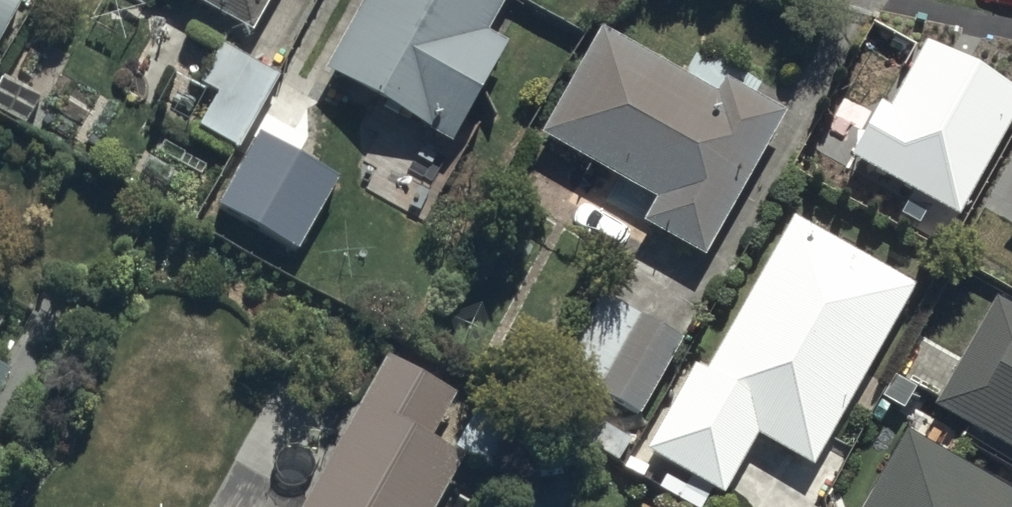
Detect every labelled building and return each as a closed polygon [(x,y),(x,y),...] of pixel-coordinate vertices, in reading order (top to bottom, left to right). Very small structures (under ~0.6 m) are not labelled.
[(21,11),(3,0),(0,0),(0,45),(21,11)] [(262,42),(287,0),(192,0),(262,42)] [(476,150),(510,88),(490,77),(530,2),(526,0),(386,0),(343,79),(476,150)] [(961,209),(1011,117),(1011,86),(928,40),(893,102),(884,97),(854,151),(961,209)] [(279,74),(221,42),(200,79),(218,89),(199,124),(239,146),(279,74)] [(721,262),(793,137),(732,101),(723,116),(615,53),(561,145),(676,212),(666,230),(721,262)] [(340,175),(262,130),(220,203),(298,247),(340,175)] [(918,304),(797,242),(676,475),(732,504),(763,443),(828,477),(918,304)] [(1004,317),(947,417),(1011,453),(1011,321),(1004,317)] [(654,421),(685,360),(614,324),(582,385),(654,421)] [(400,377),(330,503),(298,485),(285,506),(452,506),(467,480),(433,461),(461,411),(400,377)] [(909,458),(881,506),(995,506),(909,458)]
